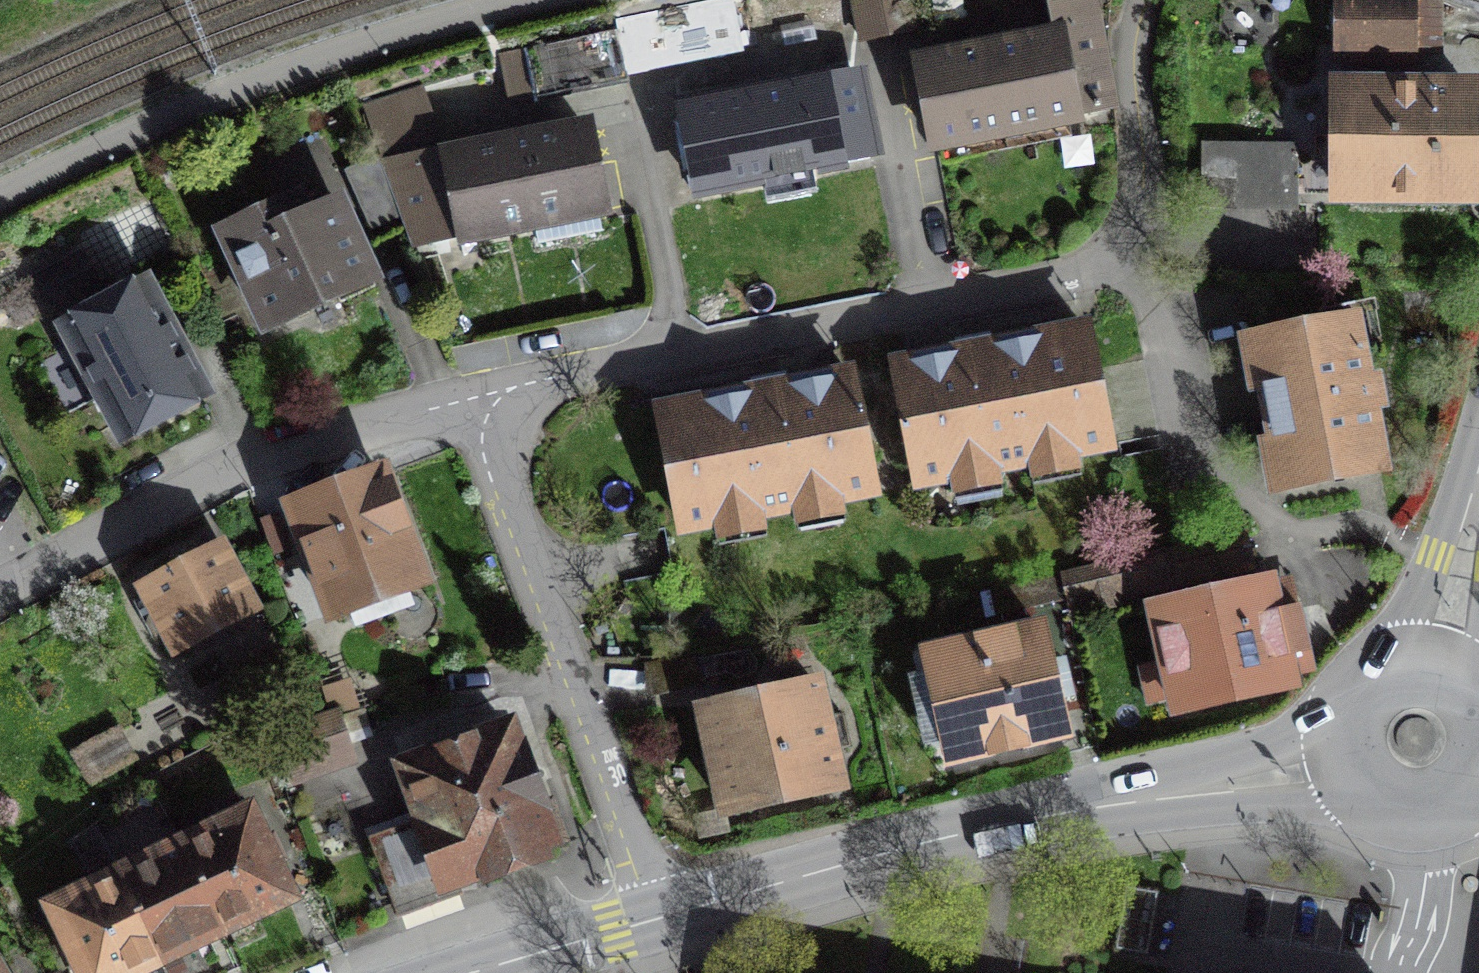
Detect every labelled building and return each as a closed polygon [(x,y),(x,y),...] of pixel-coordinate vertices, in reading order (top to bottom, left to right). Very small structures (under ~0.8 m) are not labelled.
[(908,0),(847,0),(857,50),(915,38),(908,0)] [(1049,43),(915,65),(928,145),(1061,123),(1108,115),(1088,0),(1042,0),(1049,43)] [(1437,0),(1435,0),(1339,3),(1340,49),(1438,46),(1437,0)] [(620,29),(528,48),(539,100),(631,81),(620,29)] [(856,77),(693,103),(706,181),(869,155),(856,77)] [(1339,89),(1339,199),(1466,199),(1466,89),(1339,89)] [(363,107),(416,248),(606,204),(587,126),(433,162),(416,92),(363,107)] [(1300,208),(1300,142),(1200,142),(1200,207),(1300,208)] [(374,163),(347,175),(370,226),(397,214),(374,163)] [(365,272),(327,189),(228,234),(266,317),(365,272)] [(203,390),(146,285),(63,330),(120,435),(203,390)] [(1376,469),(1350,314),(1260,330),(1286,484),(1376,469)] [(1102,428),(1081,320),(880,359),(901,467),(1102,428)] [(858,467),(839,370),(647,409),(667,507),(858,467)] [(425,597),(381,467),(289,497),(333,628),(425,597)] [(1245,534),(1064,573),(1073,614),(1136,600),(1133,585),(1250,559),(1245,534)] [(172,648),(251,608),(218,542),(138,581),(172,648)] [(1275,611),(1269,580),(1155,604),(1177,710),(1293,686),(1286,653),(1308,648),(1299,606),(1275,611)] [(1061,732),(1040,630),(925,654),(947,757),(1061,732)] [(709,655),(714,680),(759,670),(753,645),(709,655)] [(839,785),(819,686),(701,710),(722,810),(839,785)] [(565,852),(514,715),(417,752),(440,818),(366,843),(389,911),(467,885),(565,852)] [(347,750),(337,718),(284,735),(293,766),(347,750)] [(118,731),(77,753),(91,779),(132,757),(118,731)] [(246,816),(182,848),(221,928),(285,897),(246,816)] [(182,848),(118,878),(157,959),(221,928),(182,848)] [(157,959),(118,878),(58,908),(89,972),(128,972),(157,959)]
